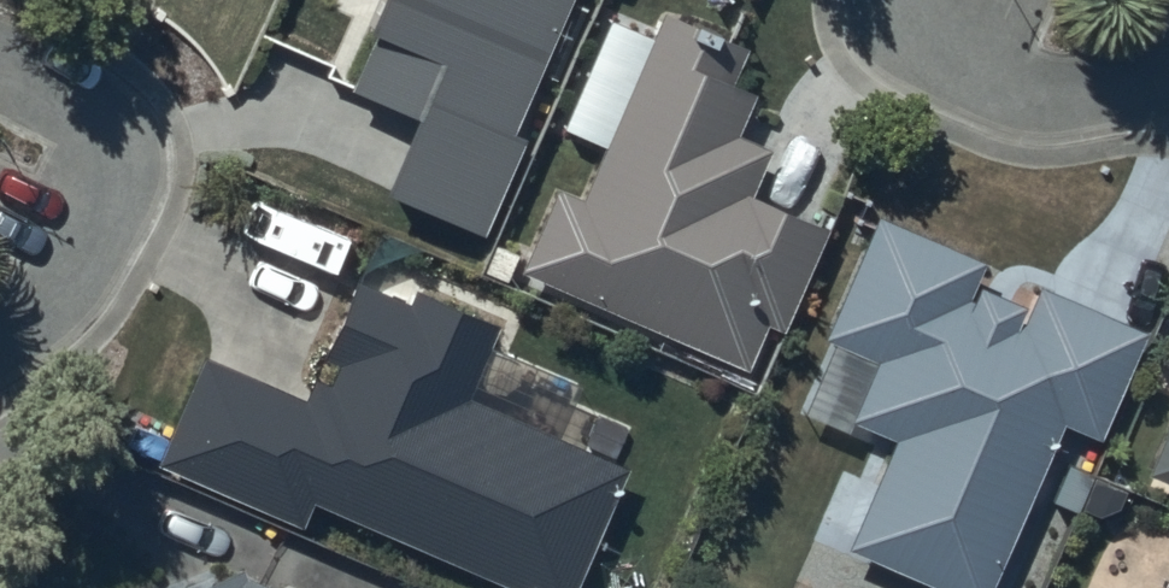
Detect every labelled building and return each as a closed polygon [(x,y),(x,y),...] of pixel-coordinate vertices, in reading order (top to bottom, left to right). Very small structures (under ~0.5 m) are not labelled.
[(341,93),(417,126),(387,197),(486,238),(526,144),(513,139),(573,0),(381,0),(341,93)] [(749,52),(664,17),(588,199),(556,185),(516,280),(746,375),(765,330),(781,337),(822,239),(745,207),(768,153),(740,141),(757,99),(733,89),(749,52)] [(1042,297),(1031,322),(971,294),(983,269),(879,226),(826,345),(878,368),(852,426),(894,445),(845,553),(926,587),(990,587),(1061,429),(1094,444),(1140,341),(1042,297)] [(153,470),(305,534),(315,511),(497,587),(580,587),(628,473),(468,406),(501,329),(420,295),(413,311),(360,289),(311,404),(201,358),(153,470)] [(1144,482),(1168,492),(1168,421),(1144,482)] [(242,573),(203,587),(275,587),(242,573)]
